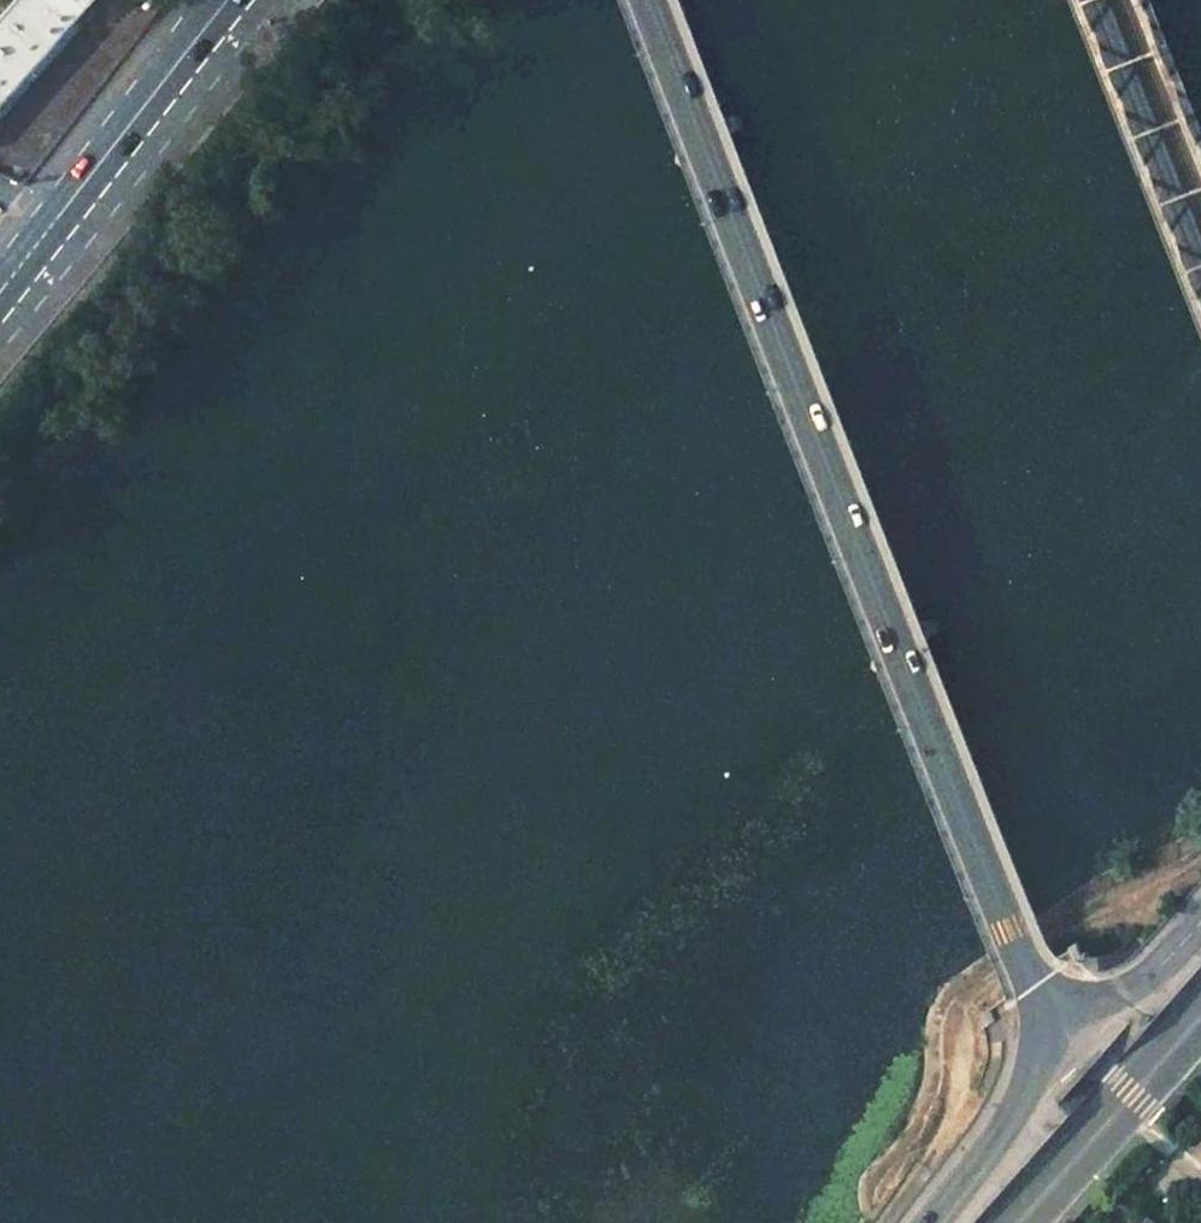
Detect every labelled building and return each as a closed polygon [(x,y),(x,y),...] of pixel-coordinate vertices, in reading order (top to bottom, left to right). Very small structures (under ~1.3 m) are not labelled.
[(0,73),(0,165),(29,125),(40,133),(107,45),(96,37),(124,0),(54,0),(0,73)]
